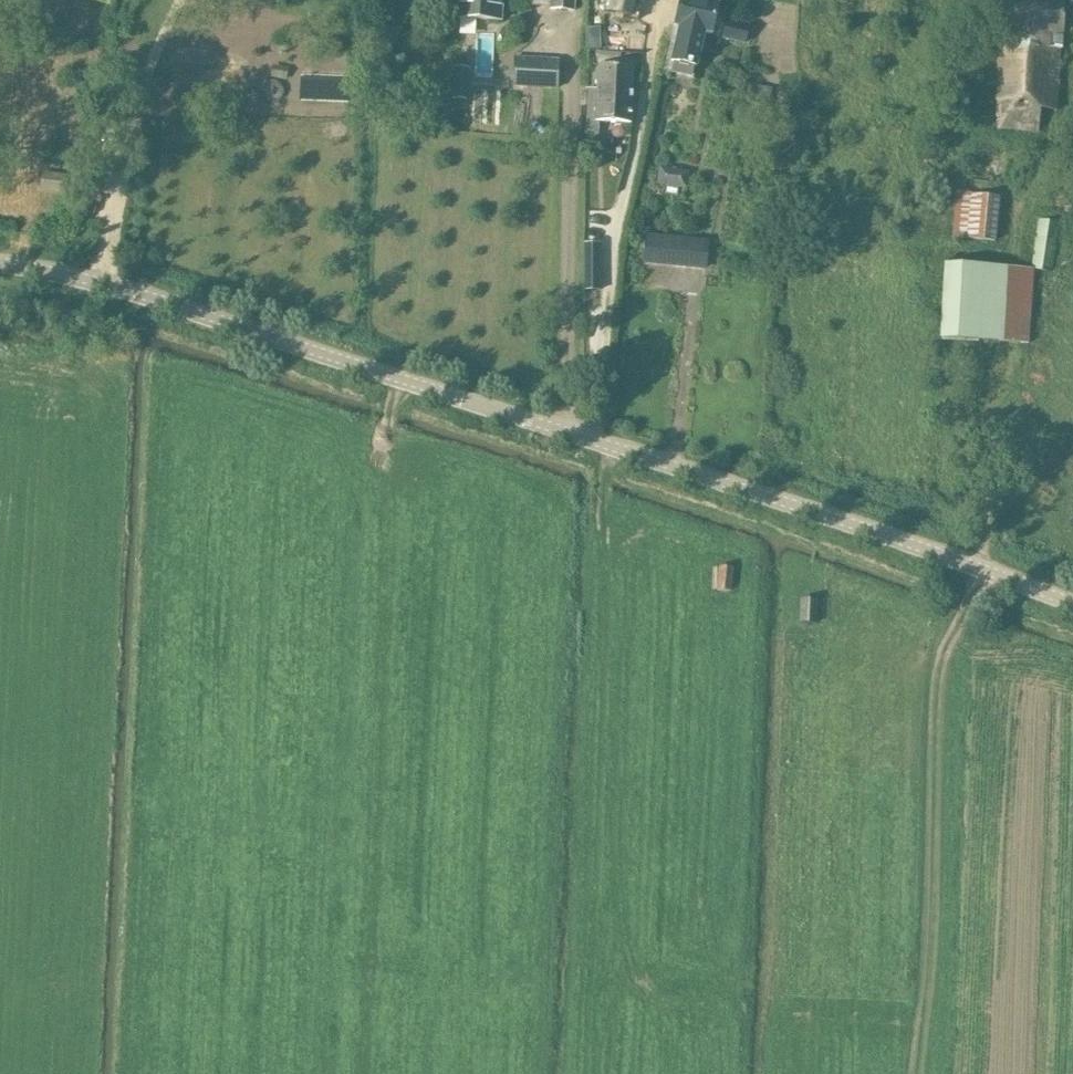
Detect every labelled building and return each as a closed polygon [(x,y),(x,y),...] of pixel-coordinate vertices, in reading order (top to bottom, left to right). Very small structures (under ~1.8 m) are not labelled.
[(458,18),(502,20),(503,0),(459,0),(458,18)] [(576,0),(550,0),(550,10),(575,12),(576,0)] [(634,1),(642,3),(643,0),(608,0),(605,10),(630,17),(634,1)] [(705,0),(681,0),(675,25),(680,26),(672,61),(697,67),(705,33),(712,34),(719,3),(705,0)] [(1064,32),(1065,0),(1005,0),(1004,31),(1001,31),(996,132),(1040,134),(1041,113),(1058,112),(1060,50),(1063,50),(1064,32)] [(746,44),(751,24),(727,18),(722,39),(746,44)] [(597,26),(584,26),(585,47),(598,47),(597,26)] [(557,89),(559,59),(515,56),(512,86),(557,89)] [(599,136),(599,122),(631,124),(634,65),(599,64),(598,89),(586,88),(585,136),(599,136)] [(453,99),(467,100),(468,68),(454,67),(453,99)] [(769,106),(772,88),(754,85),(751,103),(769,106)] [(686,188),(690,171),(659,166),(656,183),(686,188)] [(1000,195),(956,191),(951,236),(995,241),(1000,195)] [(1033,269),(1052,272),(1059,222),(1038,219),(1031,269),(1033,269)] [(707,267),(709,241),(647,235),(645,261),(707,267)] [(601,244),(584,244),(584,290),(601,289),(601,244)] [(940,339),(1029,344),(1033,269),(944,265),(940,339)] [(712,587),(730,590),(734,568),(716,565),(712,587)]
